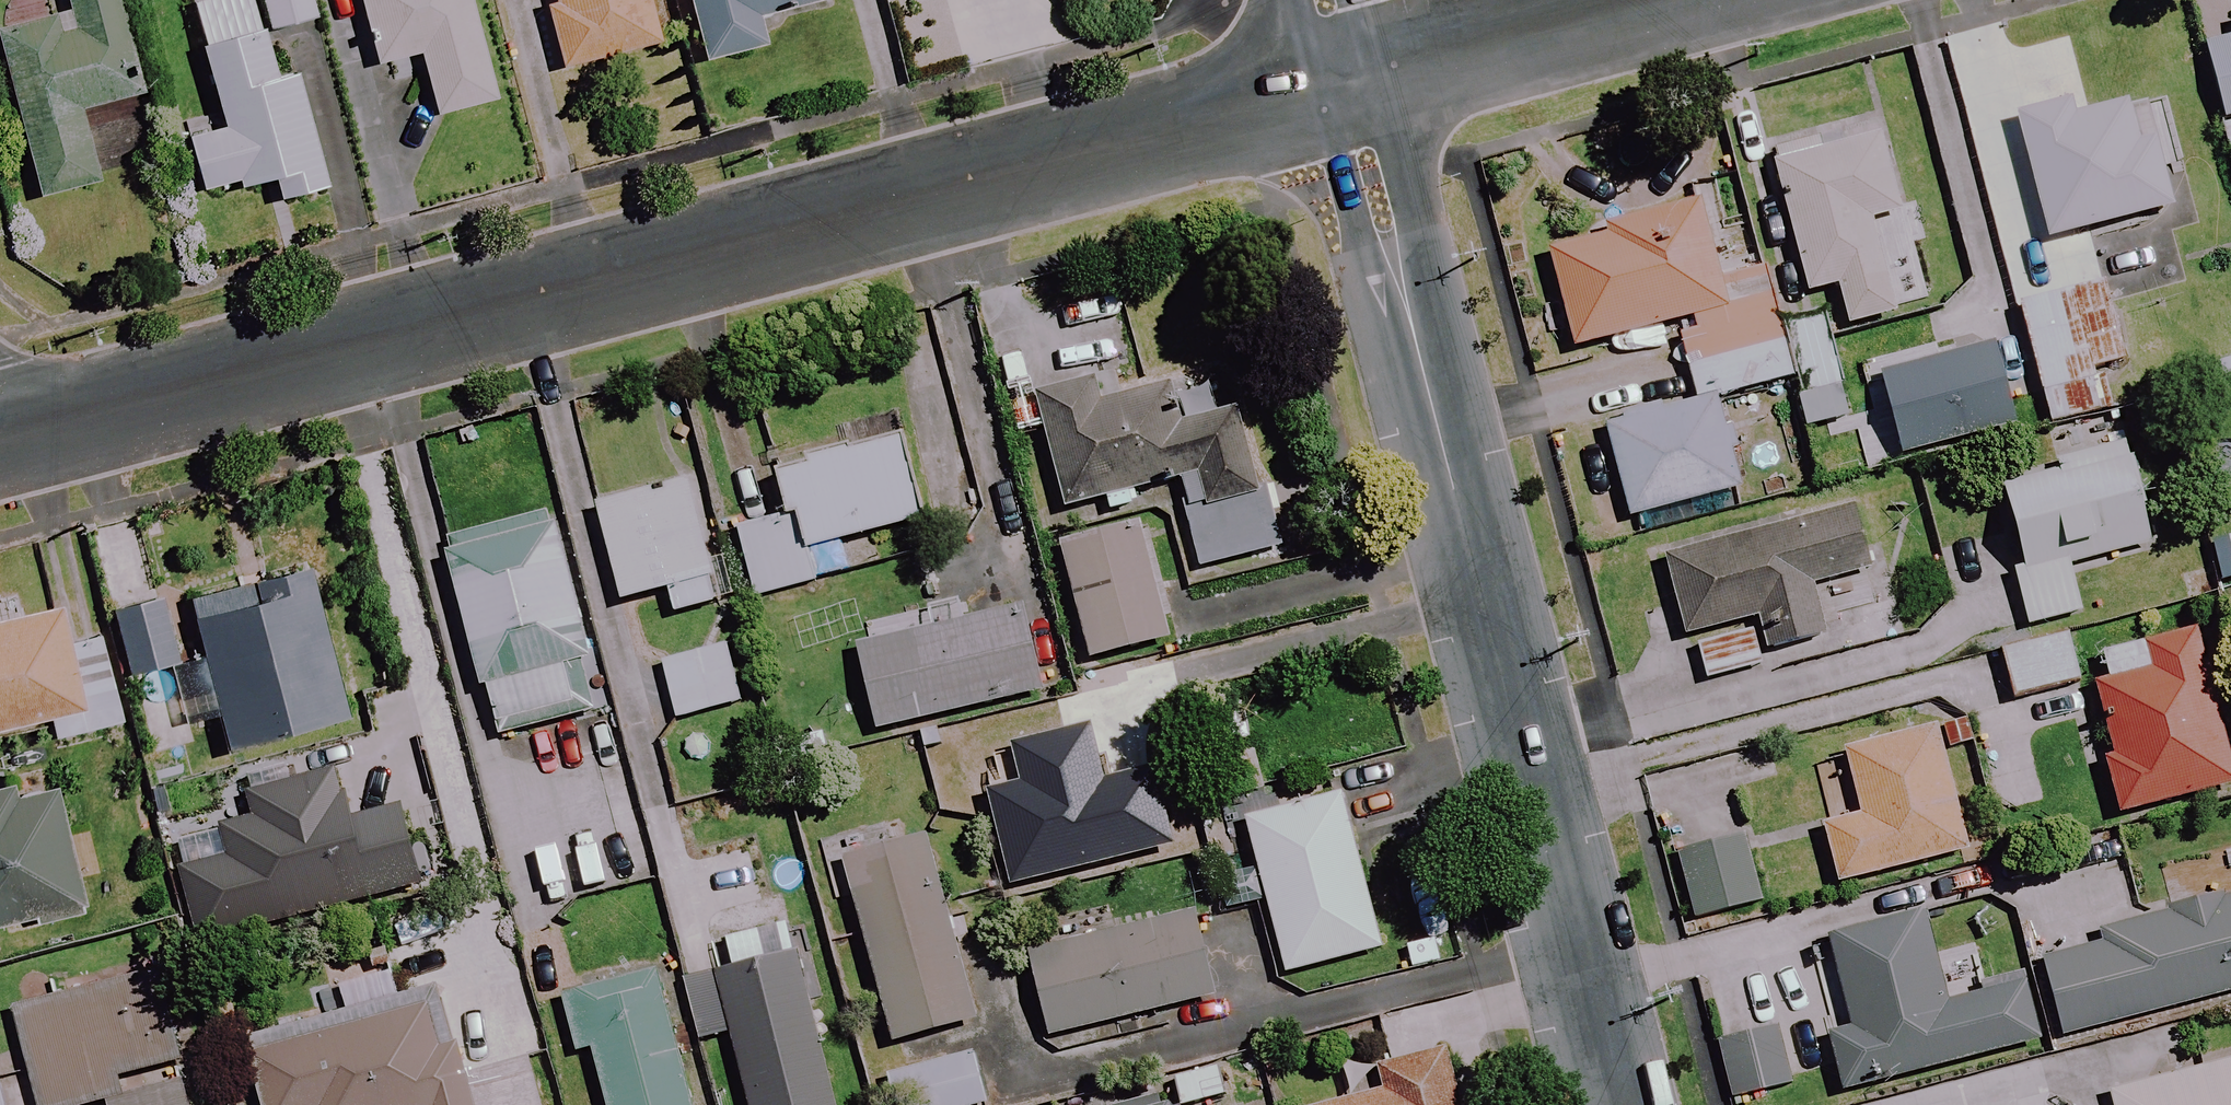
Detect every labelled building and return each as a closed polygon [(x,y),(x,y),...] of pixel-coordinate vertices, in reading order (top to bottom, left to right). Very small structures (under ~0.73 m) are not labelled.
[(82,112),(139,98),(114,0),(70,0),(73,12),(58,16),(0,31),(0,42),(39,198),(100,183),(82,112)] [(297,0),(256,0),(261,23),(300,16),(297,0)] [(374,65),(416,56),(430,119),(495,105),(472,0),(360,0),(374,65)] [(650,0),(554,0),(555,5),(548,7),(563,69),(661,45),(650,0)] [(705,65),(766,50),(759,21),(828,4),(827,0),(689,0),(705,65)] [(187,139),(201,193),(239,183),(242,195),(276,186),(280,202),(328,190),(299,74),(278,79),(266,32),(204,47),(225,130),(187,139)] [(2087,113),(2084,101),(2019,117),(2050,244),(2173,214),(2157,149),(2151,150),(2139,100),(2087,113)] [(1805,290),(1834,284),(1843,328),(1899,316),(1886,255),(1878,218),(1899,213),(1882,135),(1776,159),(1805,290)] [(1686,360),(1780,338),(1766,279),(1723,290),(1704,215),(1549,252),(1571,342),(1676,317),(1686,360)] [(2048,423),(2104,411),(2095,373),(2128,365),(2110,286),(2022,306),(2048,423)] [(1791,384),(1802,428),(1848,417),(1826,326),(1780,338),(1791,384)] [(1694,393),(1697,407),(1606,429),(1629,522),(1745,493),(1723,400),(1791,384),(1780,338),(1686,360),(1694,393)] [(2012,429),(1989,346),(1879,375),(1901,459),(2012,429)] [(1280,553),(1230,350),(1113,379),(1037,397),(1065,512),(1176,485),(1198,573),(1280,553)] [(2005,481),(2031,581),(2017,585),(2028,629),(2082,615),(2071,571),(2156,549),(2130,449),(2005,481)] [(811,552),(918,525),(899,451),(780,481),(790,522),(738,535),(754,600),(819,584),(811,552)] [(620,608),(662,597),(668,621),(725,606),(714,567),(692,481),(594,506),(620,608)] [(1875,573),(1856,509),(1667,567),(1703,686),(1762,668),(1759,659),(1814,642),(1835,635),(1821,590),(1875,573)] [(448,539),(494,743),(588,722),(576,670),(588,668),(553,515),(448,539)] [(1151,527),(1064,547),(1089,657),(1176,637),(1151,527)] [(116,613),(132,679),(166,671),(179,726),(220,716),(228,746),(337,719),(300,568),(116,613)] [(48,723),(52,742),(90,734),(62,609),(0,623),(0,734),(48,723)] [(861,655),(881,736),(1053,692),(1032,611),(861,655)] [(2195,634),(2109,655),(2115,678),(2096,683),(2114,757),(2105,759),(2119,817),(2230,789),(2230,780),(2195,634)] [(2066,642),(2000,659),(2012,704),(2078,687),(2066,642)] [(728,645),(659,664),(676,725),(744,706),(728,645)] [(1042,754),(978,769),(998,849),(1169,807),(1134,663),(1079,677),(1088,713),(1035,726),(1042,754)] [(1970,856),(1941,731),(1844,753),(1859,819),(1824,827),(1838,886),(1970,856)] [(66,784),(0,793),(0,926),(84,913),(66,784)] [(1350,800),(1206,833),(1225,917),(1269,907),(1285,976),(1385,953),(1350,800)] [(1765,903),(1747,841),(1680,860),(1697,922),(1765,903)] [(976,1023),(928,844),(846,865),(894,1044),(976,1023)] [(2064,1040),(2230,996),(2230,899),(2102,933),(2106,946),(2044,963),(2064,1040)] [(1949,999),(1927,914),(1830,940),(1854,1030),(1831,1036),(1846,1094),(2043,1042),(2026,979),(1949,999)] [(1221,997),(1202,919),(1031,961),(1051,1039),(1221,997)] [(756,933),(708,945),(716,975),(684,983),(700,1044),(730,1036),(748,1104),(834,1104),(795,956),(764,964),(756,933)] [(183,1068),(158,975),(18,1012),(38,1089),(42,1104),(192,1104),(183,1068)] [(660,977),(567,1002),(580,1053),(594,1050),(608,1104),(694,1104),(660,977)] [(533,1056),(467,1075),(458,1045),(439,1051),(426,1007),(247,1058),(261,1104),(547,1104),(533,1056)] [(1790,1087),(1776,1033),(1717,1048),(1730,1102),(1790,1087)] [(1451,1049),(1360,1070),(1367,1097),(1334,1104),(1464,1104),(1451,1049)] [(887,1080),(894,1104),(949,1104),(992,1093),(980,1053),(887,1080)] [(2114,1093),(2117,1104),(2230,1104),(2230,1061),(2114,1093)] [(0,1071),(0,1104),(8,1104),(0,1071)] [(1177,1081),(1182,1104),(1220,1104),(1223,1104),(1217,1072),(1177,1081)]
